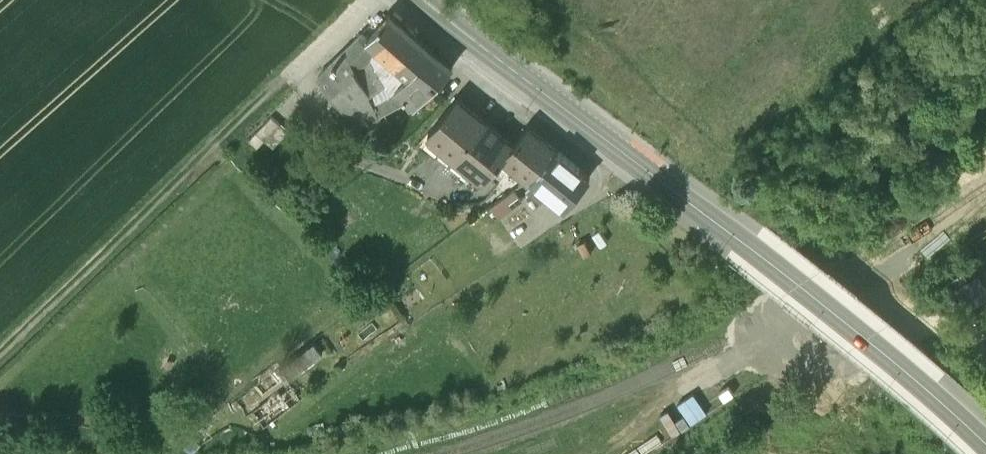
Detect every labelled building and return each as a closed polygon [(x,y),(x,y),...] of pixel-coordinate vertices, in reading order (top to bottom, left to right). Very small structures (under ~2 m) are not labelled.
[(452,66),(390,13),(367,39),(366,40),(378,50),(379,51),(408,77),(395,92),(397,93),(415,109),(452,66)] [(361,33),(317,78),(341,110),(384,89),(370,60),(378,50),(366,40),(367,39),(361,33)] [(379,51),(378,50),(370,60),(384,89),(341,110),(349,121),(392,96),(397,93),(395,92),(408,77),(379,51)] [(349,121),(328,135),(344,154),(364,139),(358,132),(402,107),(392,96),(349,121)] [(456,99),(428,133),(456,156),(484,120),(456,99)] [(271,116),(248,140),(257,148),(279,124),(271,116)] [(514,143),(484,120),(456,156),(486,180),(489,176),(505,157),(504,156),(514,143)] [(557,149),(528,126),(514,143),(504,156),(515,165),(531,179),(533,177),(557,149)] [(456,156),(428,133),(421,142),(448,165),(456,156)] [(557,149),(533,177),(566,204),(590,175),(557,149)] [(486,180),(456,156),(448,165),(478,189),(486,180)] [(505,157),(489,176),(499,185),(515,165),(505,157)] [(515,188),(491,206),(498,216),(523,198),(515,188)] [(256,404),(266,425),(311,401),(300,381),(256,404)]
